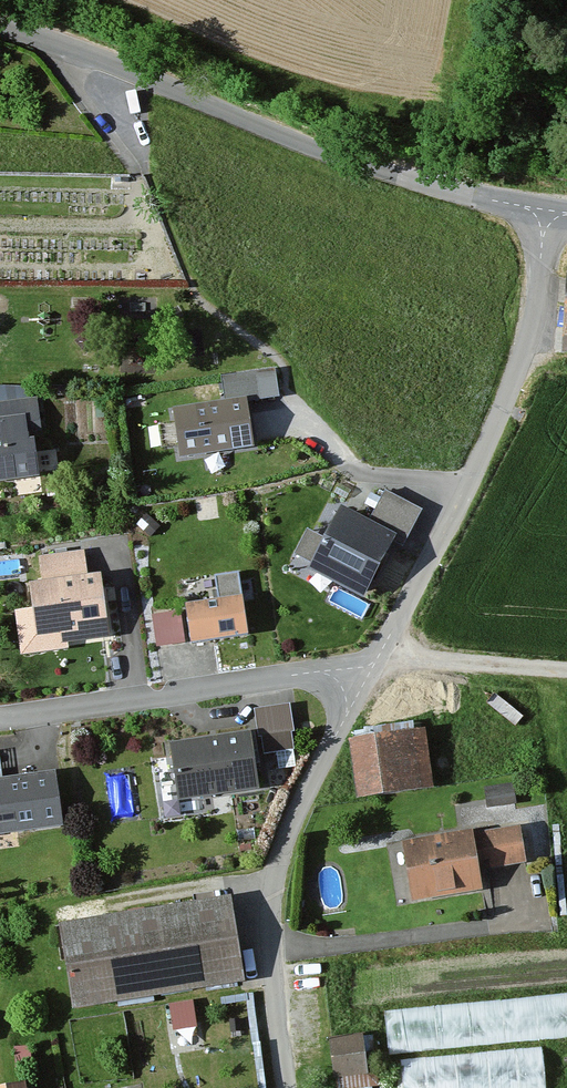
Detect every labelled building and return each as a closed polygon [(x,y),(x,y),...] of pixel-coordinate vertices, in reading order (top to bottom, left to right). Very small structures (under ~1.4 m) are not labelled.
[(222,375),(226,401),(279,393),(275,367),(222,375)] [(30,401),(0,404),(0,485),(29,481),(24,436),(34,435),(30,401)] [(245,401),(173,411),(179,461),(252,451),(245,401)] [(385,489),(370,518),(397,533),(393,540),(403,546),(422,509),(385,489)] [(311,562),(308,567),(364,596),(393,540),(397,533),(370,518),(341,503),(324,536),(308,527),(294,553),(311,562)] [(82,581),(79,556),(34,560),(37,586),(21,588),(23,613),(10,615),(14,660),(62,655),(61,648),(104,643),(97,579),(82,581)] [(242,641),(236,602),(238,602),(234,578),(211,582),(214,603),(180,609),(186,650),(242,641)] [(417,734),(344,743),(351,801),(424,792),(417,734)] [(165,748),(172,802),(249,792),(242,738),(165,748)] [(0,781),(0,836),(62,827),(55,773),(0,781)] [(465,836),(398,846),(407,903),(476,893),(473,876),(518,869),(512,834),(466,841),(465,836)] [(222,901),(51,929),(65,1015),(237,987),(222,901)] [(566,1034),(566,991),(387,1000),(390,1043),(566,1034)] [(365,1041),(362,1018),(325,1022),(327,1042),(324,1042),(328,1084),(362,1080),(358,1041),(365,1041)] [(406,1087),(546,1087),(545,1046),(405,1050),(406,1087)]
